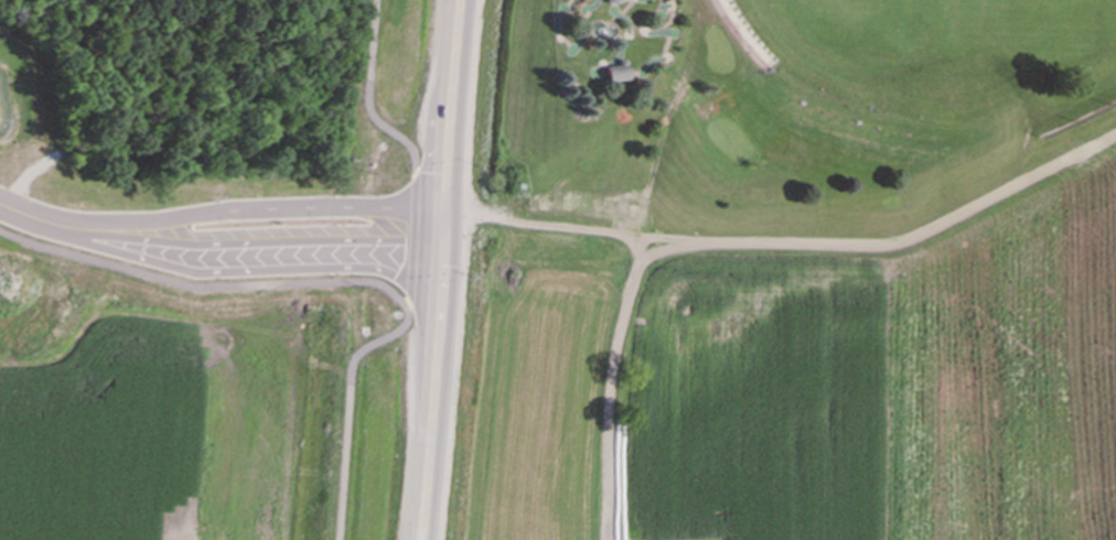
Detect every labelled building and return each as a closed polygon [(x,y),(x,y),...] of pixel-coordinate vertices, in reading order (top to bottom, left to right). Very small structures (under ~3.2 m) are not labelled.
[(627,79),(625,65),(605,68),(608,83),(627,79)]
